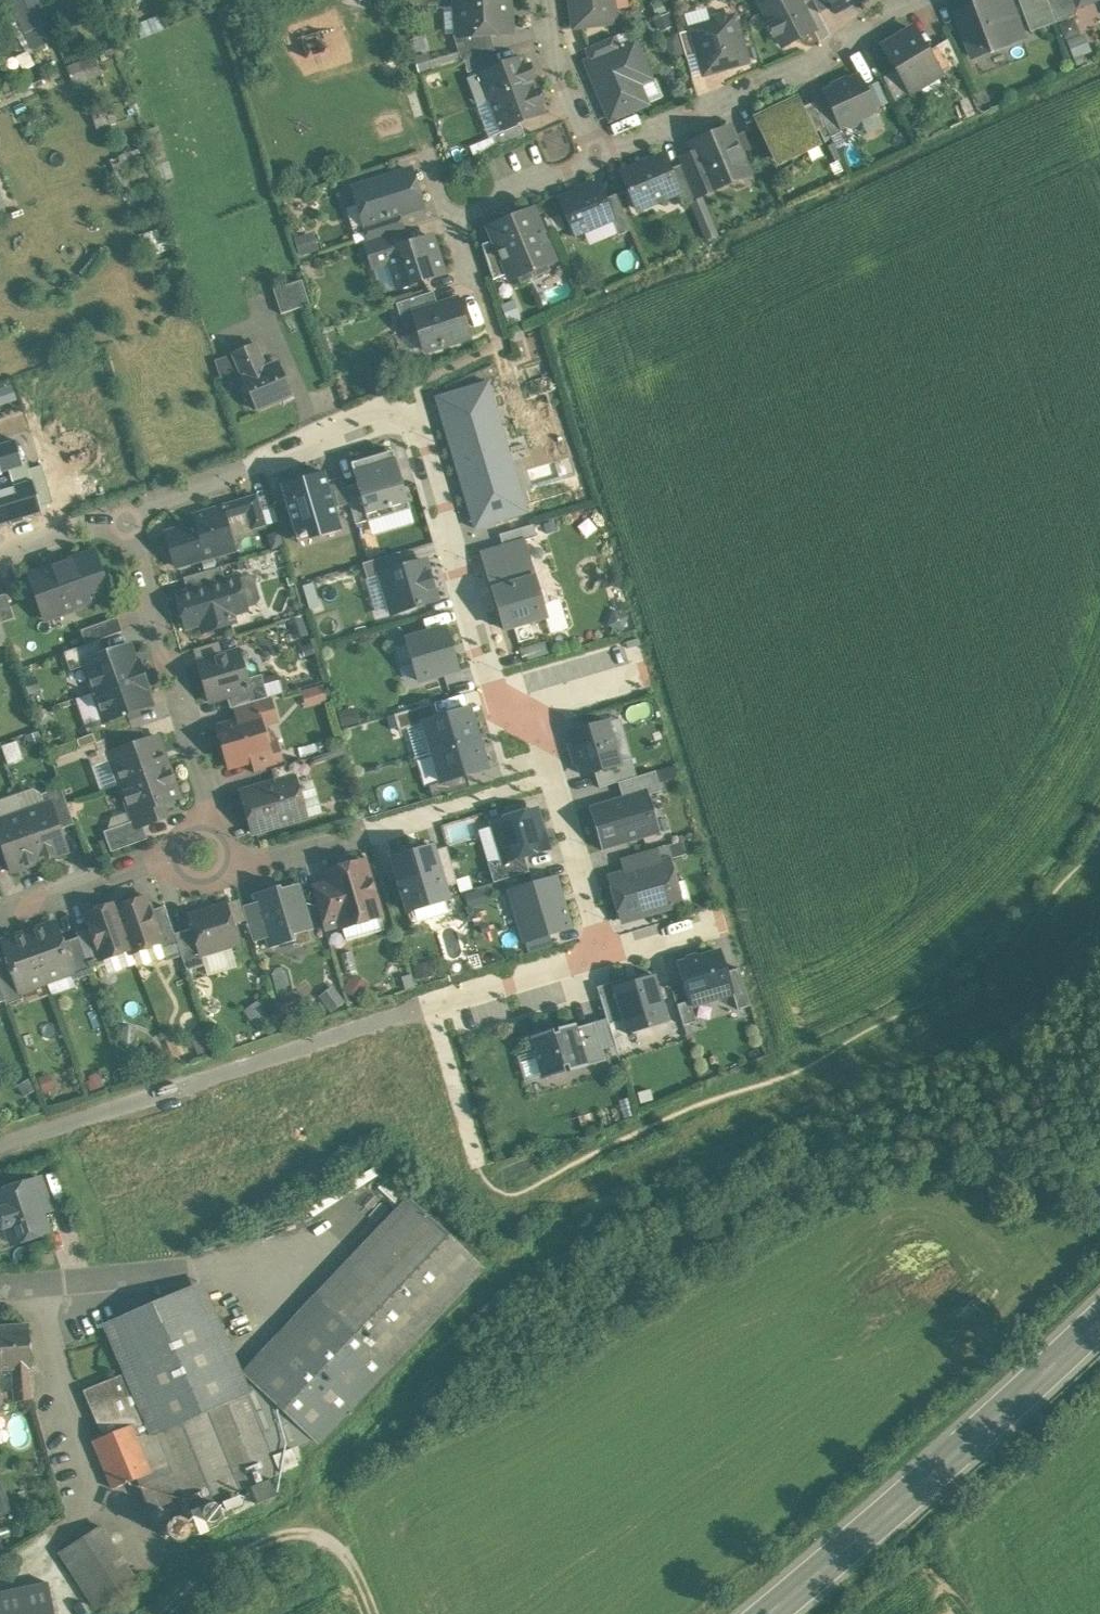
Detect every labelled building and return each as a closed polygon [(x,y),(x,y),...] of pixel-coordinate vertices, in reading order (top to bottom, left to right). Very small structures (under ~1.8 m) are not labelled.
[(38,0),(10,0),(26,33),(40,27),(48,23),(38,0)] [(575,27),(615,22),(613,9),(615,9),(614,0),(571,0),(575,27)] [(766,1),(767,3),(762,6),(771,24),(768,26),(773,36),(776,34),(781,43),(787,40),(789,44),(799,39),(797,35),(813,27),(799,0),(766,0),(766,1)] [(828,0),(814,0),(820,12),(831,7),(828,0)] [(831,7),(834,11),(854,0),(828,0),(831,7)] [(973,58),(990,51),(991,53),(1006,47),(1005,45),(1023,39),(1008,0),(980,0),(972,3),(973,7),(956,13),(973,58)] [(1047,0),(1018,0),(1030,32),(1056,22),(1047,0)] [(1056,22),(1075,15),(1080,4),(1078,5),(1076,0),(1047,0),(1056,22)] [(508,2),(456,6),(459,35),(459,37),(490,34),(511,32),(508,2)] [(729,18),(724,16),(714,19),(712,23),(692,29),(705,74),(746,62),(734,17),(729,18)] [(1073,54),(1087,49),(1078,26),(1064,32),(1073,54)] [(40,27),(26,33),(34,49),(48,43),(40,27)] [(913,28),(883,47),(897,70),(910,92),(941,74),(927,52),(913,28)] [(490,34),(459,37),(459,35),(453,36),(461,60),(493,51),(495,51),(490,34)] [(613,37),(587,48),(592,60),(618,49),(613,37)] [(947,40),(927,52),(941,74),(958,63),(947,40)] [(592,60),(587,62),(611,119),(647,103),(633,70),(645,65),(635,42),(618,49),(592,60)] [(493,51),(464,60),(467,72),(480,68),(497,64),(493,51)] [(94,56),(68,68),(74,85),(102,74),(94,56)] [(522,58),(481,73),(480,68),(467,72),(480,104),(492,100),(532,85),(530,78),(533,77),(530,66),(526,68),(522,58)] [(897,70),(883,78),(895,101),(910,92),(897,70)] [(859,76),(848,80),(848,79),(832,86),(833,88),(824,92),(835,115),(841,127),(842,127),(845,125),(850,128),(857,124),(859,118),(876,111),(859,76)] [(532,85),(492,100),(502,128),(543,113),(539,103),(543,102),(539,91),(535,93),(532,85)] [(816,137),(798,99),(755,119),(773,157),(816,137)] [(110,105),(91,111),(97,128),(115,122),(110,105)] [(835,115),(823,121),(831,137),(840,132),(842,127),(841,127),(835,115)] [(521,124),(493,136),(497,147),(525,136),(521,124)] [(730,127),(692,143),(696,153),(711,189),(749,173),(730,127)] [(696,153),(680,160),(695,196),(711,189),(696,153)] [(664,155),(622,173),(637,209),(678,192),(679,191),(670,169),(664,155)] [(680,160),(681,164),(670,169),(679,191),(678,192),(684,206),(697,200),(695,196),(680,160)] [(411,170),(353,188),(365,226),(398,215),(423,207),(411,170)] [(598,183),(560,199),(572,227),(569,232),(580,237),(583,231),(612,219),(613,219),(604,199),(598,183)] [(10,218),(0,189),(0,222),(10,218)] [(631,230),(616,194),(604,199),(613,219),(612,219),(619,235),(631,230)] [(532,211),(491,228),(495,239),(509,272),(512,278),(553,261),(532,211)] [(398,215),(365,226),(370,240),(398,231),(403,230),(398,215)] [(370,240),(365,242),(373,267),(390,261),(386,251),(403,245),(398,231),(370,240)] [(403,245),(386,251),(390,261),(398,288),(444,273),(432,236),(403,245)] [(509,272),(495,239),(482,244),(493,279),(509,272)] [(302,280),(273,289),(281,314),(310,304),(302,280)] [(433,292),(396,303),(406,334),(418,330),(413,314),(438,306),(433,292)] [(438,306),(413,314),(418,330),(424,351),(446,344),(445,341),(469,333),(458,300),(438,306)] [(293,394),(279,362),(266,368),(255,343),(233,352),(233,354),(243,376),(243,377),(242,378),(256,410),(293,394)] [(233,354),(215,361),(223,383),(243,376),(233,354)] [(453,416),(494,403),(487,379),(446,391),(453,416)] [(15,396),(10,382),(0,386),(0,402),(15,396)] [(453,416),(445,418),(472,506),(480,503),(521,491),(494,403),(453,416)] [(52,512),(38,460),(28,462),(19,430),(0,435),(0,527),(52,512)] [(353,457),(394,447),(390,433),(349,444),(353,457)] [(394,455),(353,468),(357,483),(368,520),(369,521),(410,509),(394,455)] [(324,472),(281,485),(298,543),(342,530),(335,508),(327,481),(324,472)] [(342,476),(327,481),(335,508),(350,503),(345,486),(342,476)] [(368,520),(357,483),(345,486),(350,503),(356,524),(368,520)] [(527,512),(521,491),(480,503),(486,524),(527,512)] [(257,495),(221,506),(222,507),(225,517),(238,513),(238,514),(247,512),(252,528),(265,524),(257,495)] [(222,507),(195,515),(197,524),(166,533),(176,566),(234,549),(225,517),(222,507)] [(499,534),(503,547),(524,541),(536,537),(533,524),(499,534)] [(482,553),(493,589),(535,577),(524,541),(503,547),(482,553)] [(94,551),(30,575),(46,619),(110,595),(94,551)] [(380,573),(404,566),(400,552),(362,563),(367,579),(381,575),(380,573)] [(404,566),(380,573),(381,575),(392,613),(437,600),(426,560),(404,566)] [(221,566),(184,577),(188,592),(226,581),(221,566)] [(188,592),(178,595),(187,626),(202,622),(204,630),(234,621),(231,613),(246,609),(245,606),(256,603),(259,598),(253,579),(248,577),(237,580),(237,578),(226,581),(188,592)] [(493,589),(505,629),(547,617),(535,577),(493,589)] [(0,595),(0,616),(2,622),(15,618),(6,593),(0,595)] [(117,617),(81,630),(86,644),(100,639),(123,631),(117,617)] [(445,627),(407,638),(419,681),(458,669),(445,627)] [(9,642),(5,631),(0,633),(0,645),(9,642)] [(86,644),(64,652),(71,671),(85,666),(83,661),(105,653),(100,639),(86,644)] [(194,649),(198,662),(222,655),(218,642),(194,649)] [(105,653),(83,661),(85,666),(94,692),(144,674),(139,660),(137,661),(130,644),(105,653)] [(222,655),(198,662),(209,701),(227,696),(251,689),(248,678),(245,668),(248,662),(246,656),(240,653),(239,650),(222,655)] [(144,674),(94,692),(104,719),(105,721),(127,713),(152,704),(146,689),(149,688),(144,674)] [(261,674),(248,678),(251,689),(227,696),(231,708),(235,707),(268,697),(264,684),(261,674)] [(264,684),(268,697),(270,697),(283,693),(279,680),(264,684)] [(302,691),(306,707),(327,701),(323,685),(302,691)] [(268,697),(235,707),(239,720),(260,714),(262,723),(277,719),(270,697),(268,697)] [(436,718),(431,703),(394,714),(399,731),(424,723),(423,721),(436,718)] [(424,723),(433,753),(478,739),(469,708),(436,718),(423,721),(424,723)] [(127,713),(105,721),(104,719),(90,724),(93,733),(96,742),(96,743),(104,740),(104,739),(133,729),(133,728),(127,713)] [(239,720),(217,727),(229,767),(253,760),(272,754),(271,753),(262,723),(260,714),(239,720)] [(607,722),(571,733),(574,745),(571,746),(576,763),(579,762),(583,774),(594,771),(619,763),(619,762),(607,722)] [(133,729),(104,739),(104,740),(109,754),(146,740),(141,726),(133,728),(133,729)] [(93,733),(80,738),(84,747),(96,742),(93,733)] [(146,740),(109,754),(120,784),(169,767),(158,736),(146,740)] [(487,768),(478,739),(433,753),(441,782),(466,774),(487,768)] [(2,744),(8,761),(19,757),(13,740),(2,744)] [(280,751),(271,753),(272,754),(253,760),(257,773),(284,765),(280,751)] [(284,765),(257,773),(257,774),(271,770),(274,781),(295,775),(297,784),(309,780),(302,759),(284,765)] [(631,759),(619,762),(619,763),(594,771),(599,787),(637,776),(631,759)] [(169,767),(120,784),(130,811),(133,821),(136,827),(143,824),(166,816),(163,809),(170,807),(168,801),(180,796),(169,767)] [(618,783),(622,796),(648,789),(649,795),(661,791),(656,771),(618,783)] [(470,787),(466,774),(441,782),(429,785),(433,798),(470,787)] [(274,781),(241,791),(253,833),(307,817),(297,784),(295,775),(274,781)] [(61,787),(41,794),(45,804),(51,802),(60,829),(75,824),(61,787)] [(622,796),(589,807),(602,850),(660,833),(649,795),(648,789),(622,796)] [(45,804),(22,812),(40,861),(68,851),(60,829),(51,802),(45,804)] [(536,810),(494,823),(505,858),(505,860),(524,855),(547,848),(536,810)] [(111,817),(107,830),(133,821),(130,811),(111,817)] [(3,849),(11,872),(40,861),(22,812),(0,820),(0,840),(3,849)] [(136,827),(133,821),(107,830),(104,831),(111,852),(148,839),(143,824),(136,827)] [(433,846),(392,858),(408,912),(449,900),(445,887),(434,851),(433,846)] [(447,847),(434,851),(445,887),(458,883),(447,847)] [(621,858),(625,873),(662,862),(658,847),(621,858)] [(529,872),(524,855),(505,860),(505,858),(488,863),(494,882),(529,872)] [(625,873),(610,877),(622,917),(637,912),(638,915),(638,916),(675,906),(675,905),(669,885),(675,883),(669,860),(662,862),(625,873)] [(365,861),(326,872),(339,918),(342,926),(381,915),(365,861)] [(556,877),(510,891),(525,941),(571,927),(556,877)] [(328,881),(312,886),(323,923),(339,918),(328,881)] [(680,903),(675,883),(669,885),(675,905),(680,903)] [(281,886),(255,893),(258,902),(268,937),(271,947),(296,940),(293,933),(311,928),(298,886),(282,891),(281,886)] [(117,907),(117,908),(133,952),(161,942),(162,942),(151,911),(146,897),(117,907)] [(226,902),(188,913),(193,928),(201,956),(202,956),(239,945),(226,902)] [(268,937),(258,902),(243,906),(254,941),(268,937)] [(116,903),(86,914),(90,927),(102,959),(103,958),(130,948),(132,953),(133,952),(117,908),(117,907),(116,903)] [(177,943),(178,943),(174,934),(175,933),(165,906),(164,906),(151,911),(162,942),(161,942),(163,948),(177,943)] [(55,923),(29,932),(46,981),(71,972),(73,972),(62,943),(55,923)] [(90,927),(77,932),(90,969),(91,969),(105,964),(103,958),(102,959),(90,927)] [(175,933),(174,934),(178,943),(177,943),(183,959),(187,970),(205,965),(202,956),(201,956),(193,928),(175,933)] [(29,932),(2,942),(9,962),(20,991),(21,990),(46,981),(29,932)] [(78,937),(62,943),(73,972),(71,972),(74,980),(92,973),(91,969),(90,969),(77,932),(76,932),(78,937)] [(177,943),(163,948),(169,964),(183,959),(177,943)] [(720,951),(678,963),(690,1001),(691,1006),(733,993),(726,972),(720,951)] [(0,965),(0,987),(5,1001),(6,1004),(24,998),(21,990),(20,991),(9,962),(0,965)] [(739,968),(726,972),(733,993),(737,1009),(750,1005),(739,968)] [(655,975),(613,987),(614,991),(623,1020),(627,1034),(669,1022),(655,975)] [(623,1020),(614,991),(600,995),(609,1025),(623,1020)] [(691,1006),(690,1001),(677,1004),(683,1025),(696,1021),(691,1006)] [(594,1022),(577,1027),(588,1066),(606,1061),(594,1022)] [(575,1023),(530,1037),(543,1079),(588,1066),(577,1027),(575,1023)] [(40,1178),(32,1181),(43,1213),(51,1210),(40,1178)] [(32,1181),(0,1192),(0,1204),(1,1208),(0,1209),(0,1227),(2,1228),(7,1227),(13,1244),(49,1232),(43,1213),(32,1181)] [(244,1368),(255,1378),(326,1303),(416,1208),(405,1198),(244,1368)] [(416,1208),(326,1303),(389,1362),(479,1268),(416,1208)] [(200,1287),(174,1298),(185,1324),(211,1313),(200,1287)] [(174,1298),(110,1326),(121,1352),(161,1335),(185,1324),(174,1298)] [(389,1362),(326,1303),(255,1378),(316,1436),(318,1438),(389,1362)] [(244,1390),(211,1313),(185,1324),(161,1335),(172,1361),(133,1378),(136,1387),(121,1394),(133,1424),(107,1435),(93,1440),(113,1488),(137,1478),(150,1511),(183,1497),(188,1511),(218,1499),(239,1490),(251,1485),(269,1478),(279,1474),(271,1454),(247,1393),(246,1393),(244,1390)] [(0,1327),(0,1370),(12,1369),(14,1402),(33,1398),(31,1368),(32,1368),(29,1325),(0,1327)] [(161,1335),(121,1352),(130,1373),(133,1378),(172,1361),(161,1335)] [(130,1373),(88,1390),(107,1435),(133,1424),(121,1394),(136,1387),(133,1378),(130,1373)] [(316,1436),(255,1378),(244,1390),(246,1393),(247,1393),(271,1454),(291,1446),(316,1436)] [(271,1454),(279,1474),(299,1466),(291,1446),(271,1454)] [(269,1478),(251,1485),(257,1502),(276,1494),(269,1478)] [(239,1490),(218,1499),(221,1508),(224,1513),(244,1504),(239,1490)] [(222,1516),(222,1512),(221,1508),(219,1505),(216,1503),(212,1502),(209,1503),(205,1505),(203,1508),(203,1512),(203,1516),(206,1519),(209,1521),(213,1522),(216,1521),(219,1519),(222,1516)] [(100,1525),(60,1551),(69,1566),(109,1540),(100,1525)] [(109,1540),(69,1566),(96,1608),(136,1582),(109,1540)] [(48,1580),(0,1589),(0,1613),(54,1613),(48,1580)]
